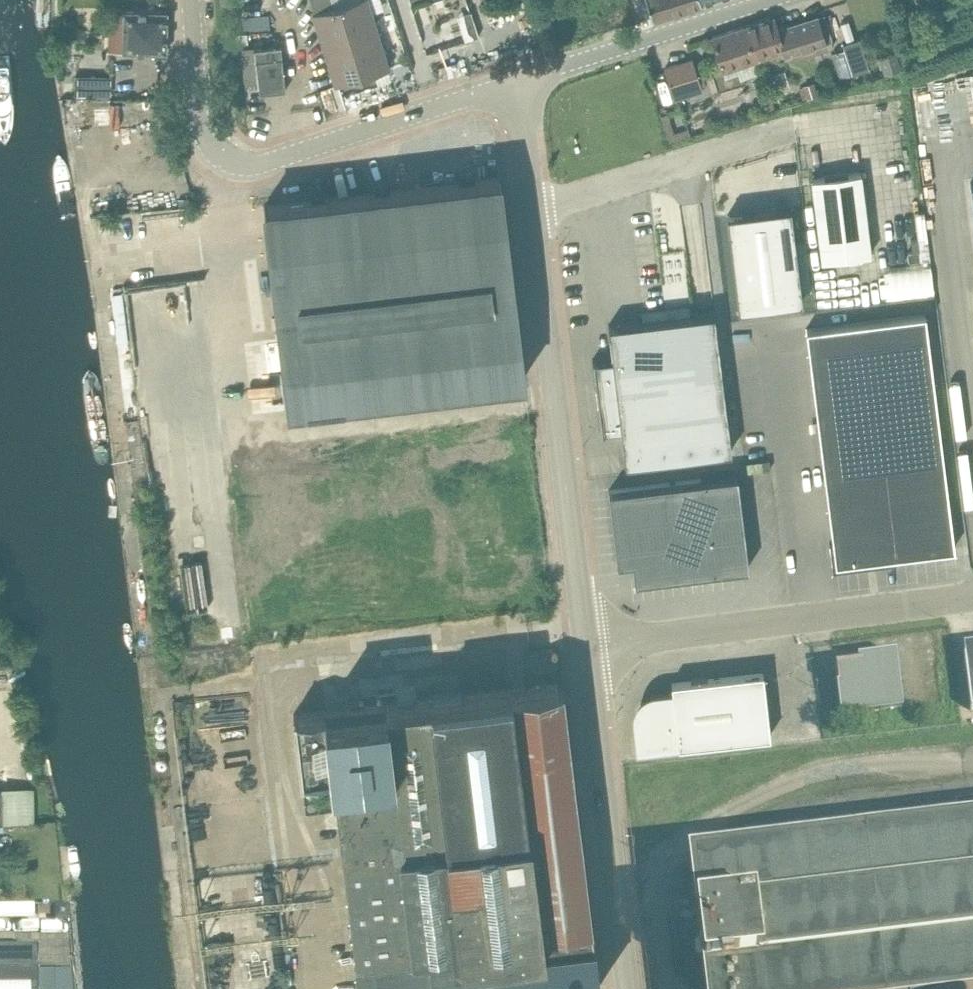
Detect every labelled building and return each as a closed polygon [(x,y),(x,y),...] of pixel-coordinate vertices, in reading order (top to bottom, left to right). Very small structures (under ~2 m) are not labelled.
[(315,11),(312,12),(329,65),(334,83),(335,84),(389,67),(388,65),(368,0),(351,0),(334,5),(333,0),(312,0),(315,11)] [(653,17),(701,2),(701,0),(647,0),(653,17)] [(166,51),(167,10),(123,9),(122,50),(166,51)] [(754,59),(784,49),(777,29),(773,16),(743,26),(754,59)] [(817,16),(777,29),(784,49),(785,53),(825,40),(817,16)] [(723,69),(754,59),(743,26),(712,36),(723,69)] [(285,88),(280,46),(281,46),(281,45),(254,48),(254,49),(258,85),(259,91),(259,93),(286,90),(286,88),(285,88)] [(846,48),(831,53),(839,77),(853,72),(846,48)] [(241,50),(245,87),(258,85),(254,49),(241,50)] [(897,50),(881,55),(886,73),(902,69),(897,50)] [(702,91),(700,85),(692,58),(665,67),(674,93),(676,100),(702,91)] [(110,96),(111,77),(75,75),(74,94),(110,96)] [(871,253),(861,171),(813,177),(823,259),(871,253)] [(288,405),(305,404),(345,399),(524,377),(500,177),(264,205),(288,405)] [(791,205),(727,213),(739,308),(803,300),(791,205)] [(832,565),(896,557),(896,553),(954,546),(924,311),(805,326),(832,540),(829,541),(832,565)] [(595,359),(592,359),(602,434),(604,433),(604,431),(621,429),(626,463),(732,450),(714,312),(608,325),(613,359),(595,361),(595,359)] [(608,490),(611,512),(618,563),(620,562),(619,556),(631,554),(635,581),(749,566),(737,474),(608,490)] [(962,646),(970,710),(972,710),(972,645),(962,646)] [(838,688),(835,688),(839,716),(904,708),(896,653),(856,658),(857,665),(835,668),(838,688)] [(678,746),(770,735),(763,671),(671,681),(672,694),(656,696),(650,697),(645,701),(641,705),(638,710),(638,716),(641,743),(678,740),(678,746)] [(386,702),(325,710),(293,714),(301,776),(332,772),(351,924),(359,988),(576,988),(599,986),(562,680),(386,702)] [(689,859),(691,880),(694,899),(696,919),(699,937),(701,953),(703,971),(702,971),(704,988),(972,988),(972,801),(955,804),(958,827),(709,857),(689,859)] [(237,907),(238,931),(276,930),(275,911),(258,911),(258,906),(237,907)] [(72,973),(37,972),(37,952),(0,952),(0,988),(73,988),(72,973)] [(223,962),(244,961),(244,952),(223,953),(223,962)] [(247,962),(223,964),(224,973),(248,972),(247,962)]
